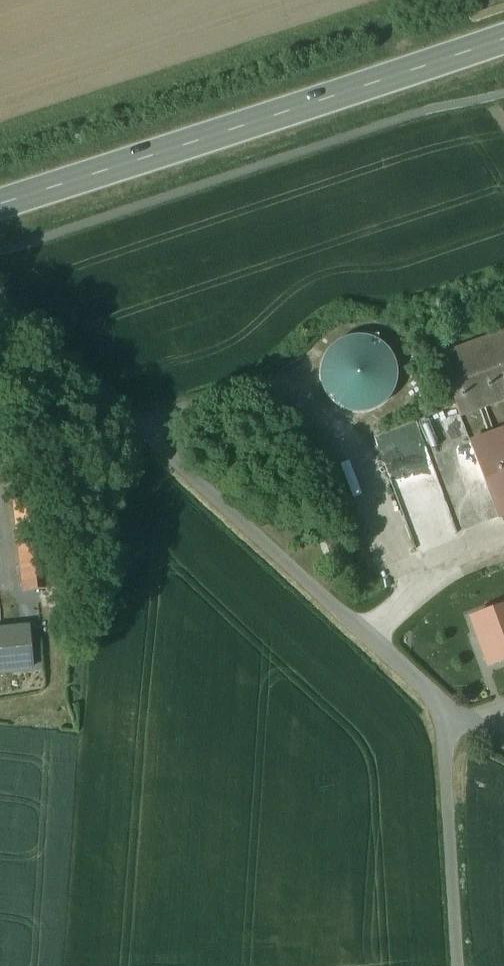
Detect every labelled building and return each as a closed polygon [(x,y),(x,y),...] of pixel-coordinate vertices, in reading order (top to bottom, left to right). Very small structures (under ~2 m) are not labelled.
[(389,329),(324,348),(343,414),(409,395),(389,329)] [(438,356),(460,415),(503,399),(503,331),(438,356)] [(469,441),(497,517),(503,514),(503,429),(469,441)] [(37,462),(10,465),(24,591),(71,585),(64,528),(63,528),(63,529),(44,531),(37,462)] [(472,617),(489,664),(503,658),(503,605),(472,617)] [(32,665),(29,626),(0,629),(0,668),(32,665)]
